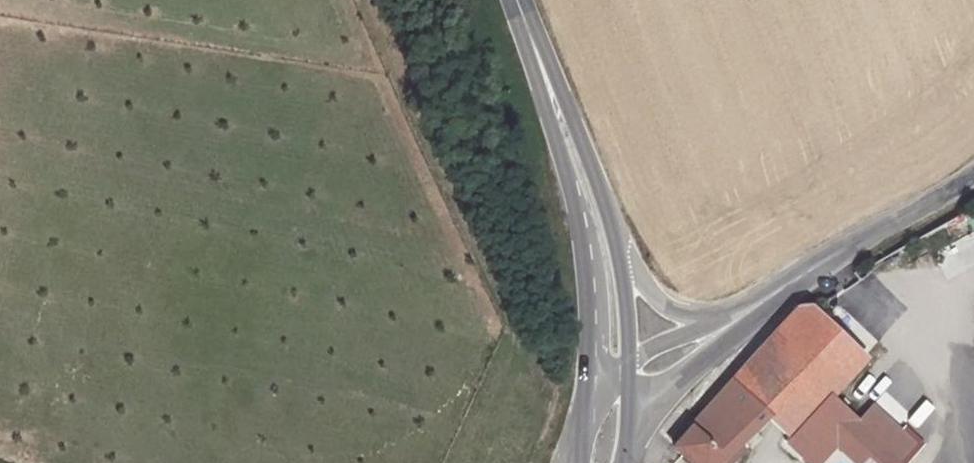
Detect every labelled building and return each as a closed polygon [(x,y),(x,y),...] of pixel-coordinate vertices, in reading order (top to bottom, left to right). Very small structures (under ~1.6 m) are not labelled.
[(673,442),(697,462),(715,462),(722,456),(727,462),(732,462),(751,442),(743,435),(764,414),(793,437),(867,353),(813,303),(812,294),(799,301),(794,305),(673,442)]
